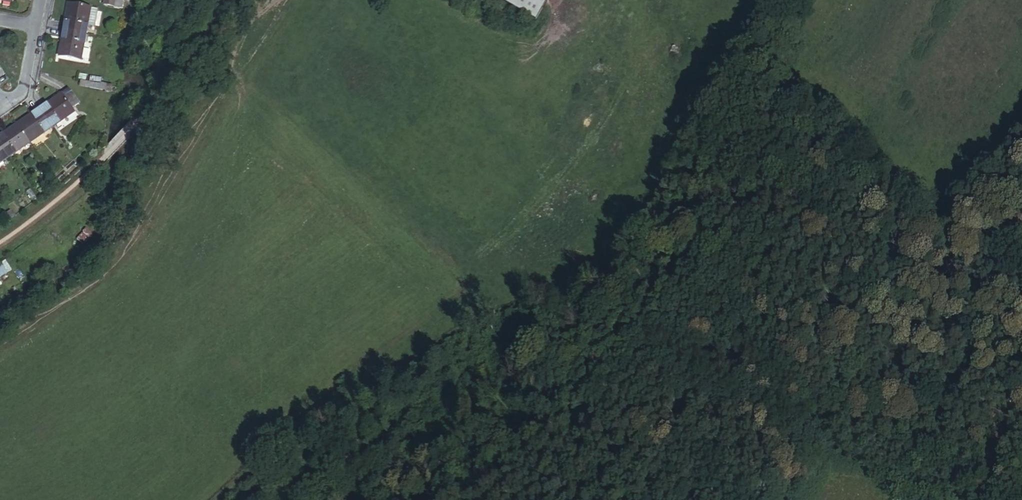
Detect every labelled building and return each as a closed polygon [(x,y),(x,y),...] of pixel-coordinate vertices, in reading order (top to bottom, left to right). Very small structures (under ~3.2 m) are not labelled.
[(11,9),(12,0),(0,0),(0,8),(11,9)] [(526,18),(537,0),(497,0),(526,18)] [(69,6),(66,31),(89,34),(90,28),(97,29),(99,10),(69,6)] [(89,34),(66,31),(63,59),(86,61),(89,34)] [(54,132),(77,115),(64,98),(41,114),(54,132)] [(23,129),(36,146),(54,132),(41,114),(23,129)] [(2,145),(16,162),(36,146),(23,129),(2,145)] [(16,162),(2,145),(0,146),(0,174),(16,162)] [(12,271),(6,261),(0,264),(0,277),(12,271)]
